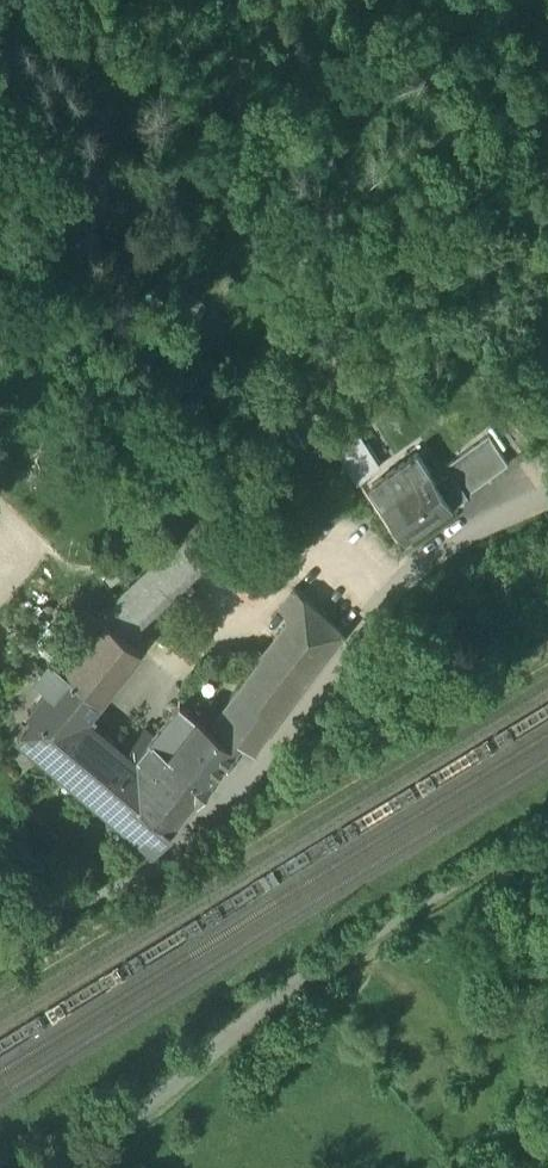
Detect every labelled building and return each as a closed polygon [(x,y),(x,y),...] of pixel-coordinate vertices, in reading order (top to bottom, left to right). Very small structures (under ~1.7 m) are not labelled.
[(500,426),(487,435),(489,438),(499,452),(512,442),(500,426)] [(378,471),(354,437),(334,450),(358,485),(378,471)] [(489,438),(446,468),(452,475),(465,495),(466,494),(509,466),(499,452),(489,438)] [(438,485),(417,456),(400,468),(413,487),(404,494),(386,506),(406,534),(451,504),(438,485)] [(413,487),(400,468),(391,474),(402,489),(401,489),(404,494),(413,487)] [(391,474),(372,487),(386,506),(404,494),(401,489),(402,489),(391,474)] [(452,475),(438,485),(451,504),(456,510),(468,503),(469,498),(466,494),(465,495),(452,475)] [(101,621),(125,641),(209,563),(235,540),(208,517),(122,596),(101,621)] [(235,540),(209,563),(255,601),(280,575),(235,540)] [(291,619),(248,675),(246,674),(238,684),(240,685),(207,728),(231,747),(237,739),(253,751),(345,632),(325,617),(296,589),(280,610),(291,619)] [(101,621),(62,670),(85,690),(100,702),(140,652),(125,641),(101,621)] [(62,670),(14,702),(34,719),(51,732),(70,709),(85,690),(62,670)] [(207,728),(178,703),(149,739),(166,752),(169,750),(205,779),(231,747),(207,728)] [(166,752),(149,739),(136,755),(132,760),(119,749),(70,709),(51,732),(34,719),(18,738),(151,846),(205,779),(169,750),(166,752)] [(136,755),(122,744),(119,749),(132,760),(136,755)]
